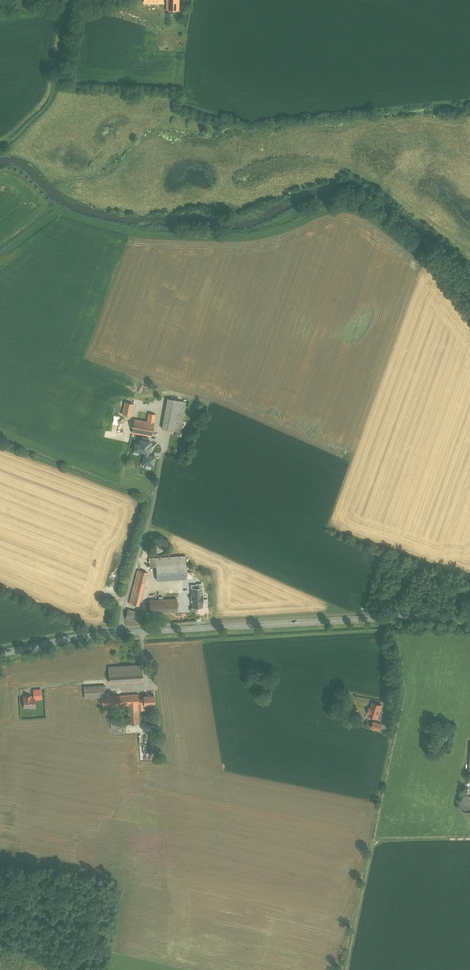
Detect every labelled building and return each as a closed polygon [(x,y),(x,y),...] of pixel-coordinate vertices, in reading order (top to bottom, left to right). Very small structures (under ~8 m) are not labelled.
[(167,3),(166,7),(166,10),(179,11),(179,0),(167,0),(167,3)] [(186,401),(168,398),(164,418),(162,428),(180,431),(186,401)] [(134,403),(125,401),(122,413),(131,415),(134,403)] [(155,414),(139,410),(137,419),(134,418),(132,431),(144,434),(148,434),(152,435),(155,414)] [(148,434),(144,434),(143,439),(140,439),(140,444),(135,443),(134,449),(138,450),(148,452),(148,450),(150,450),(151,445),(149,445),(150,441),(147,440),(148,434)] [(166,551),(167,548),(166,545),(165,543),(162,541),(159,541),(157,542),(154,543),(153,546),(152,548),(153,551),(155,553),(157,555),(160,555),(162,555),(165,553),(166,551)] [(186,555),(149,557),(150,566),(156,566),(157,580),(187,578),(186,555)] [(138,570),(129,603),(139,605),(142,591),(147,572),(138,570)] [(192,588),(192,607),(202,607),(202,588),(192,588)] [(163,599),(161,599),(162,612),(178,611),(177,598),(163,599)] [(159,599),(149,600),(150,613),(162,612),(161,599),(159,599)] [(126,618),(137,621),(139,611),(129,609),(126,618)] [(142,664),(109,667),(110,682),(143,680),(142,664)] [(105,685),(84,686),(85,698),(102,696),(109,695),(109,692),(106,692),(105,685)] [(41,689),(34,689),(34,696),(34,698),(42,698),(41,689)] [(139,693),(127,694),(128,704),(128,710),(139,710),(139,703),(139,698),(139,693)] [(109,695),(102,696),(102,706),(128,704),(127,694),(109,695)] [(154,695),(144,695),(144,698),(139,698),(139,703),(144,703),(144,704),(155,703),(154,695)] [(34,696),(24,697),(25,707),(30,706),(31,705),(35,705),(34,698),(34,696)] [(382,705),(372,702),(371,708),(369,707),(367,713),(369,714),(368,715),(377,718),(382,705)] [(346,712),(336,709),(333,715),(344,718),(346,712)] [(128,710),(129,724),(140,723),(139,710),(128,710)] [(123,717),(111,718),(111,728),(123,727),(123,717)] [(382,724),(373,721),(371,728),(380,731),(382,724)] [(469,796),(467,796),(465,797),(463,798),(461,800),(460,803),(460,805),(461,807),(462,810),(464,811),(466,812),(469,813),(469,812),(469,796)]
